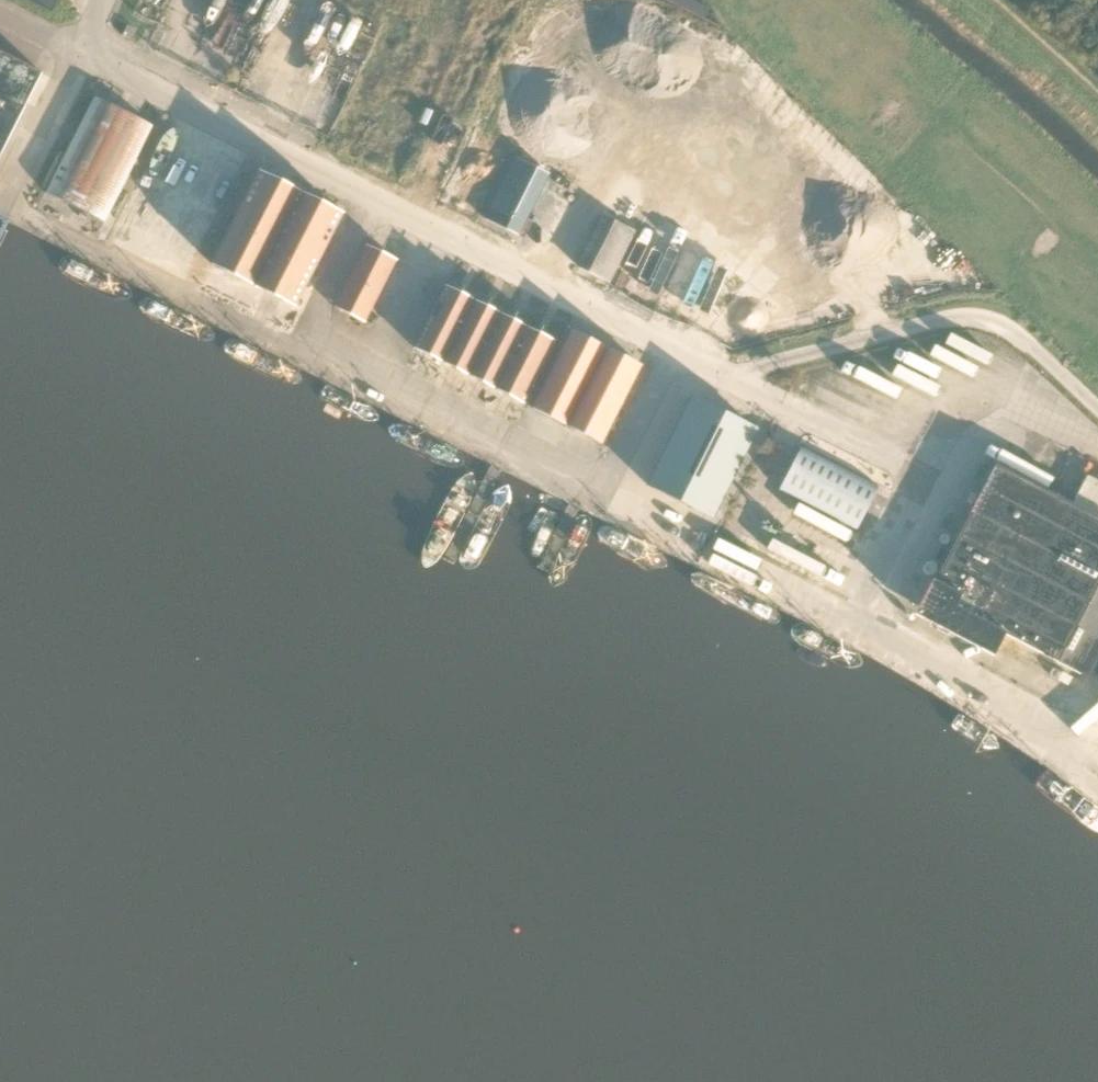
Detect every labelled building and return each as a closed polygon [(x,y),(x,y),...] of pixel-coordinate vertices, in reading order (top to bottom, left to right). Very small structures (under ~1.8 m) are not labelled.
[(53,9),(58,0),(35,0),(53,9)] [(704,20),(709,8),(694,0),(665,0),(704,20)] [(488,72),(507,33),(448,3),(429,42),(488,72)] [(468,111),(488,72),(429,42),(409,82),(468,111)] [(25,110),(44,73),(0,51),(0,159),(25,110)] [(448,150),(468,111),(409,82),(389,121),(448,150)] [(152,127),(118,110),(93,97),(45,193),(104,223),(152,127)] [(518,236),(549,176),(517,158),(485,220),(518,236)] [(259,172),(212,266),(295,307),(342,214),(259,172)] [(636,233),(603,216),(578,267),(611,283),(636,233)] [(365,322),(396,260),(367,245),(335,307),(365,322)] [(555,341),(447,286),(415,348),(523,403),(555,341)] [(642,365),(572,329),(532,407),(603,443),(642,365)] [(762,430),(700,398),(656,484),(718,516),(762,430)] [(803,445),(780,490),(858,531),(882,487),(803,445)] [(927,596),(917,615),(994,657),(997,651),(1005,636),(1080,676),(1081,673),(1097,682),(1097,481),(1087,475),(1072,505),(995,465),(950,552),(941,546),(933,560),(943,566),(927,596)]
